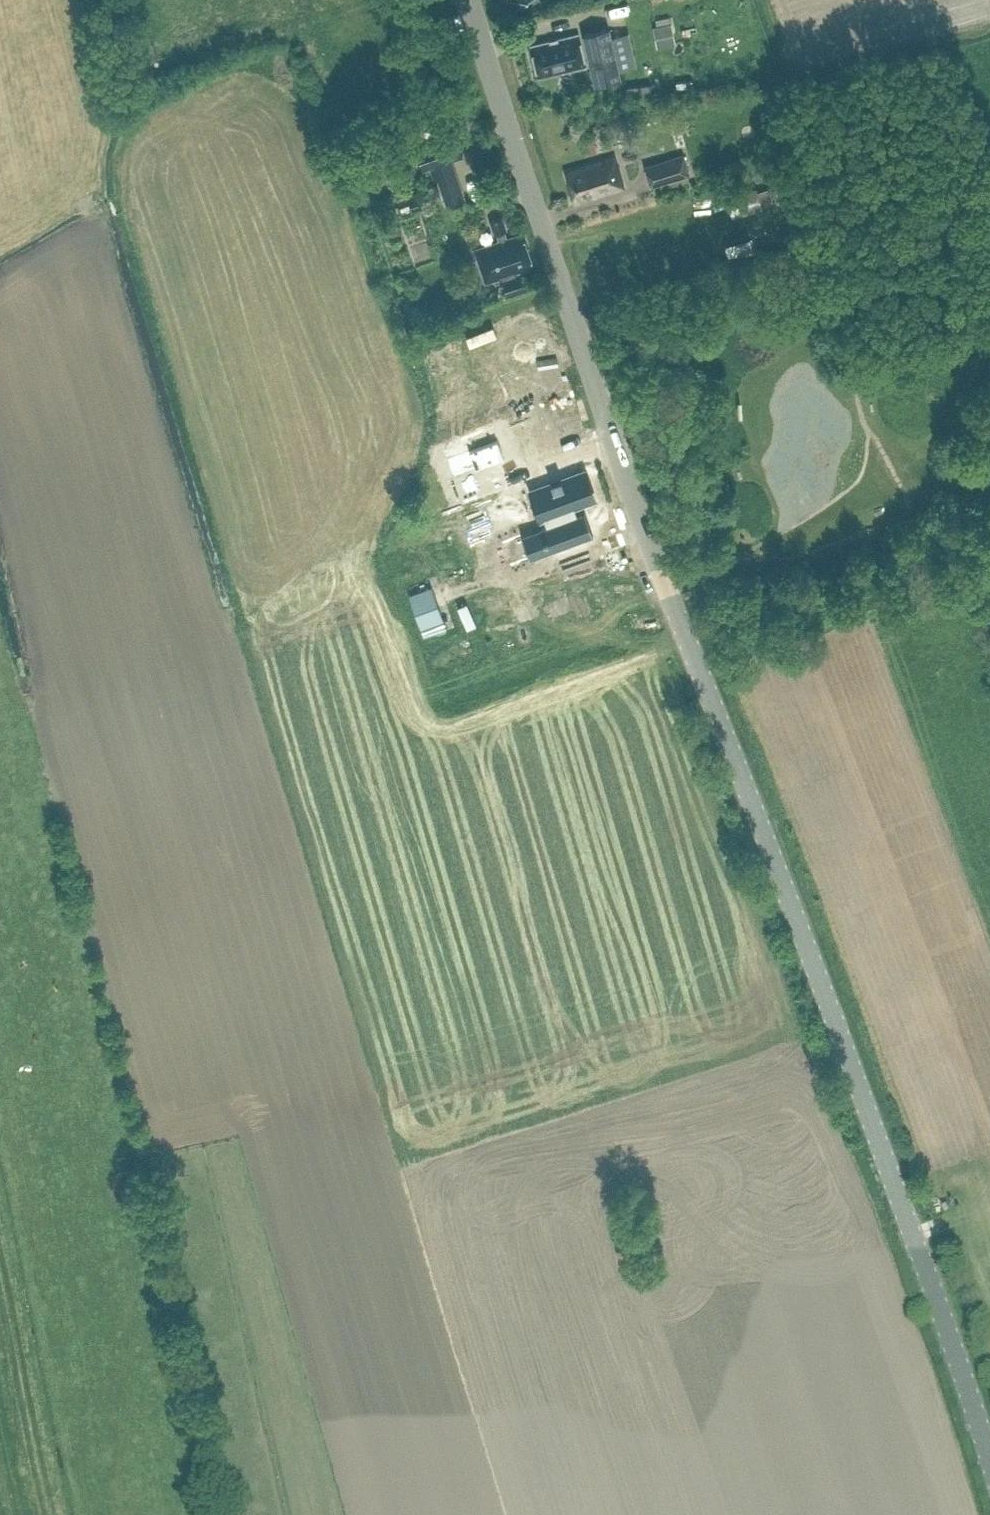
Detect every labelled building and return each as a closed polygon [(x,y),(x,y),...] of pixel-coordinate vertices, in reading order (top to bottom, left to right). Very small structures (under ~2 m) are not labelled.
[(655,45),(674,42),(671,21),(652,24),(655,45)] [(582,31),(594,83),(619,77),(607,25),(582,31)] [(538,74),(584,63),(576,32),(530,43),(538,74)] [(636,65),(629,33),(612,37),(619,69),(636,65)] [(454,133),(414,147),(421,168),(462,154),(454,133)] [(583,140),(586,152),(596,149),(592,137),(583,140)] [(649,183),(688,172),(682,153),(644,164),(649,183)] [(575,200),(623,185),(613,154),(565,169),(575,200)] [(451,172),(437,177),(446,202),(459,197),(451,172)] [(761,206),(755,185),(725,194),(731,215),(761,206)] [(474,247),(485,279),(499,275),(505,293),(523,287),(519,273),(517,274),(515,269),(531,263),(520,231),(506,236),(503,228),(505,228),(500,215),(489,218),(494,232),(495,231),(498,239),(474,247)] [(499,437),(499,436),(466,448),(473,466),(506,455),(505,453),(503,454),(497,438),(499,437)] [(549,481),(529,489),(540,517),(542,516),(545,523),(537,526),(537,528),(538,528),(540,527),(543,535),(541,536),(542,541),(544,540),(548,548),(545,549),(546,550),(553,548),(554,550),(555,549),(554,547),(582,537),(583,539),(584,539),(583,537),(591,534),(591,532),(583,512),(584,511),(583,509),(575,512),(571,499),(591,492),(583,469),(560,477),(549,481)] [(422,601),(446,593),(440,573),(416,581),(422,601)] [(455,617),(450,597),(425,604),(430,624),(455,617)] [(499,659),(499,647),(482,647),(482,659),(499,659)]
